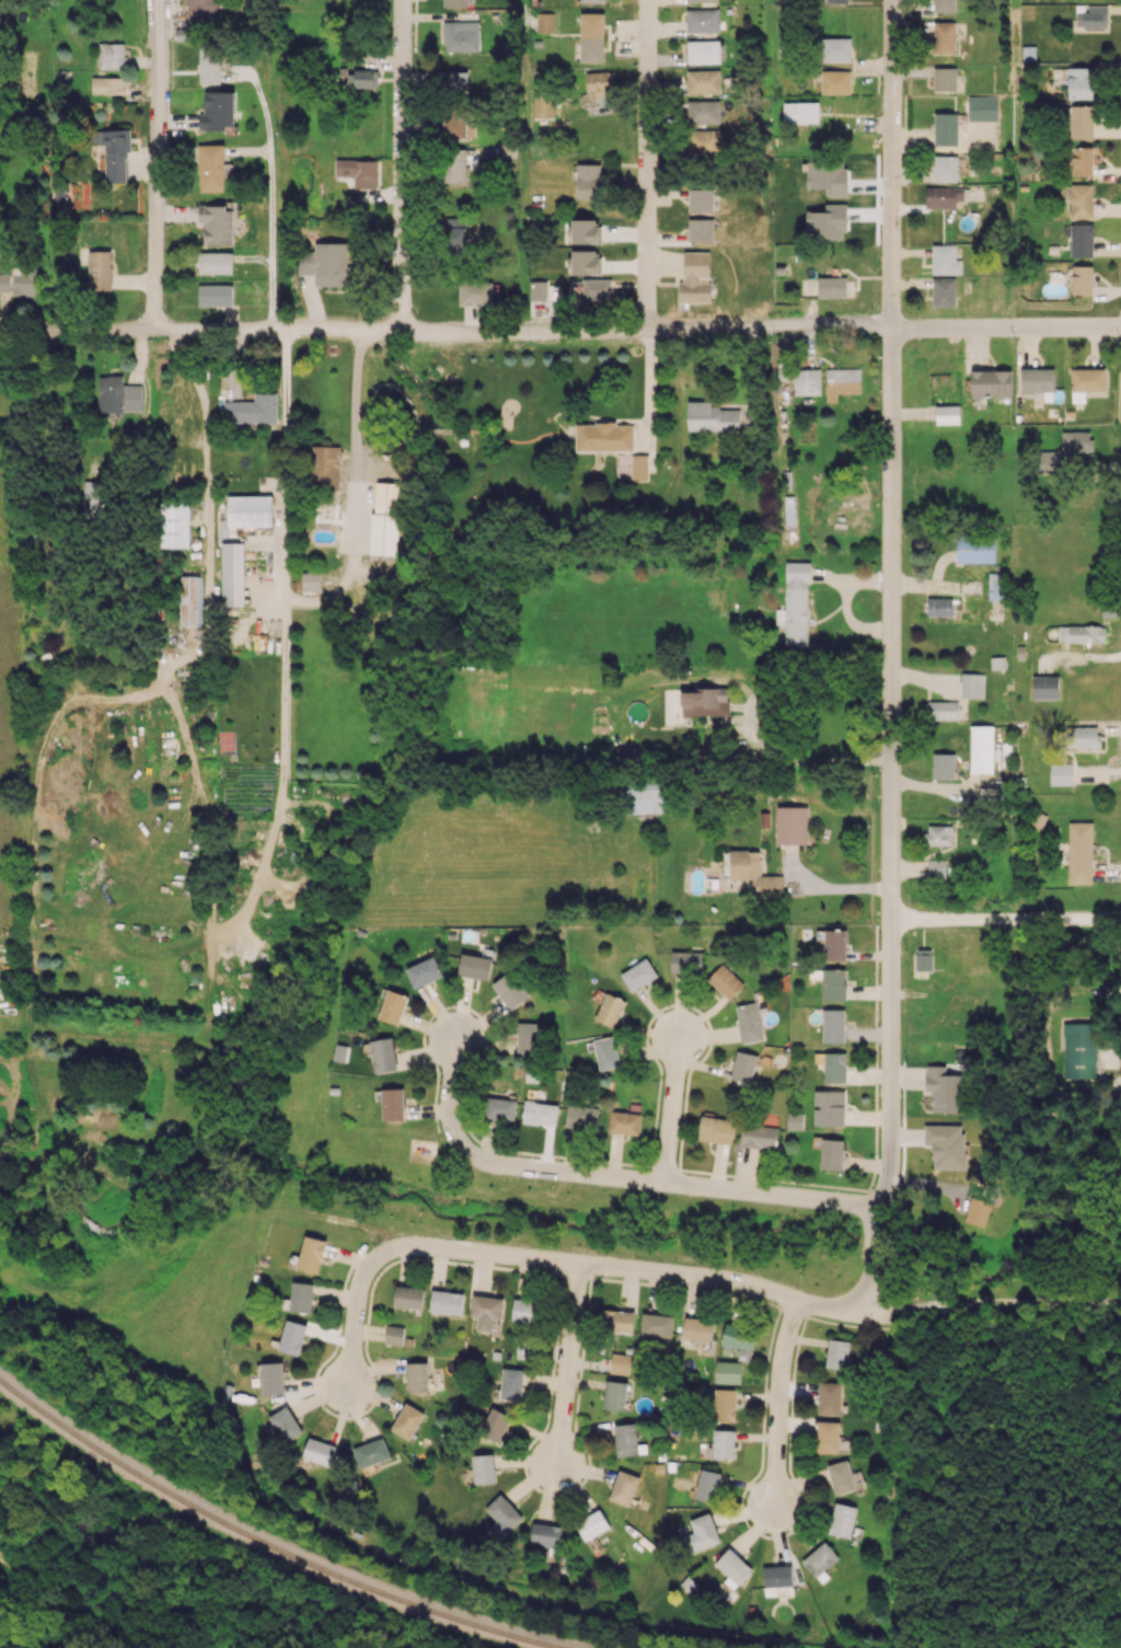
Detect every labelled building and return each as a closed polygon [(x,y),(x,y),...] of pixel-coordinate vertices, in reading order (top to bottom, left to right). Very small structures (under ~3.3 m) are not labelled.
[(188,23),(218,22),(217,0),(187,0),(188,23)] [(934,11),(955,11),(956,0),(934,0),(934,11)] [(1107,5),(1088,5),(1088,11),(1077,11),(1076,27),(1106,28),(1107,5)] [(687,32),(718,32),(718,8),(686,9),(687,32)] [(554,32),(554,13),(537,13),(537,32),(554,32)] [(580,61),(603,61),(604,13),(581,13),(580,61)] [(444,51),(478,51),(478,22),(444,22),(444,51)] [(933,53),(955,53),(955,22),(934,22),(933,53)] [(850,38),(820,37),(820,61),(850,61),(850,38)] [(688,64),(719,63),(719,40),(687,41),(688,64)] [(127,68),(126,42),(98,43),(99,69),(127,68)] [(198,84),(220,84),(221,46),(199,46),(198,84)] [(957,68),(934,67),(933,90),(956,90),(957,68)] [(1068,99),(1094,98),(1093,67),(1068,67),(1068,99)] [(720,69),(687,70),(687,94),(720,93),(720,69)] [(378,87),(377,70),(338,71),(339,88),(378,87)] [(447,91),(467,90),(467,71),(446,72),(447,91)] [(587,99),(612,99),(611,71),(586,72),(587,99)] [(850,71),(821,71),(821,93),(850,94),(850,71)] [(91,93),(126,94),(126,77),(91,77),(91,93)] [(533,118),(554,118),(554,90),(534,90),(533,118)] [(199,129),(234,129),(234,91),(204,91),(204,112),(199,112),(199,129)] [(968,120),(997,121),(997,96),(968,96),(968,120)] [(722,101),(688,100),(687,123),(721,124),(722,101)] [(818,102),(783,102),(783,122),(818,123),(818,102)] [(1093,139),(1094,106),(1071,105),(1070,138),(1093,139)] [(475,121),(466,121),(466,108),(443,109),(444,138),(475,137),(475,121)] [(957,145),(958,113),(935,113),(934,145),(957,145)] [(92,130),(92,144),(104,144),(105,183),(128,183),(128,129),(92,130)] [(720,155),(721,131),(687,130),(686,154),(720,155)] [(516,144),(502,143),(501,157),(516,157),(516,144)] [(224,191),(224,175),(232,175),(233,163),(224,163),(224,144),(199,144),(198,191),(224,191)] [(1093,148),(1073,147),(1073,176),(1093,176),(1093,148)] [(466,150),(442,149),(441,182),(465,183),(466,150)] [(934,181),(957,182),(958,156),(935,155),(934,181)] [(377,159),(335,160),(336,176),(354,176),(354,188),(377,188),(377,159)] [(577,198),(601,198),(601,164),(577,164),(577,198)] [(1094,217),(1093,184),(1071,184),(1071,217),(1094,217)] [(963,187),(926,187),(926,208),(956,208),(956,200),(963,200),(963,187)] [(713,189),(688,189),(689,212),(713,212),(713,189)] [(233,245),(234,206),(199,206),(198,223),(204,223),(204,245),(233,245)] [(445,255),(466,255),(465,217),(444,217),(445,255)] [(713,218),(688,218),(689,242),(713,241),(713,218)] [(573,243),(599,243),(599,219),(572,219),(573,243)] [(1093,257),(1094,224),(1071,223),(1070,257),(1093,257)] [(347,243),(315,242),(314,250),(297,249),(297,275),(346,276),(347,243)] [(932,274),(961,274),(961,260),(955,260),(955,245),(932,245),(932,274)] [(111,290),(111,250),(88,250),(87,290),(111,290)] [(573,274),(599,274),(599,250),(573,250),(573,274)] [(709,277),(709,252),(684,251),(683,299),(710,299),(710,282),(701,282),(701,277),(709,277)] [(233,274),(233,252),(198,252),(198,274),(233,274)] [(1092,294),(1093,266),(1073,265),(1073,294),(1092,294)] [(35,267),(12,266),(11,295),(34,295),(35,267)] [(0,273),(0,292),(9,292),(9,273),(0,273)] [(846,297),(846,277),(818,277),(818,297),(846,297)] [(955,306),(955,277),(932,278),(933,306),(955,306)] [(611,300),(612,279),(583,278),(583,294),(580,294),(580,300),(611,300)] [(493,305),(493,280),(459,281),(460,306),(493,305)] [(529,302),(547,301),(546,280),(529,280),(529,302)] [(232,285),(198,285),(198,306),(233,306),(232,285)] [(826,369),(827,402),(836,402),(836,394),(860,393),(860,368),(826,369)] [(1053,368),(1021,369),(1021,392),(1045,392),(1045,401),(1053,401),(1053,368)] [(1086,402),(1085,391),(1106,390),(1105,368),(1071,369),(1072,403),(1086,402)] [(794,395),(820,394),(820,369),(794,369),(794,395)] [(971,370),(972,397),(1012,396),(1011,370),(971,370)] [(98,412),(142,411),(142,385),(123,385),(123,375),(98,376),(98,412)] [(277,393),(254,392),(254,401),(225,401),(224,422),(277,423),(277,393)] [(687,431),(739,432),(739,408),(710,408),(711,401),(688,401),(687,431)] [(936,424),(960,424),(960,405),(936,406),(936,424)] [(576,424),(576,451),(633,450),(633,422),(576,424)] [(1061,455),(1074,456),(1074,452),(1092,452),(1093,431),(1062,431),(1061,455)] [(340,489),(341,446),(312,445),(311,488),(340,489)] [(1036,474),(1057,473),(1056,450),(1036,451),(1036,474)] [(648,479),(648,455),(631,455),(631,479),(648,479)] [(82,519),(103,520),(104,482),(83,481),(82,519)] [(396,555),(399,483),(374,482),(371,554),(396,555)] [(228,526),(273,526),(273,495),(228,495),(228,526)] [(159,499),(157,547),(188,548),(190,500),(159,499)] [(995,563),(995,535),(958,533),(957,562),(995,563)] [(243,542),(221,542),(222,606),(244,606),(243,542)] [(808,562),(785,562),(786,609),(776,609),(776,624),(785,624),(786,647),(809,647),(808,562)] [(302,571),(302,592),(320,592),(321,572),(302,571)] [(988,600),(1004,600),(1005,573),(989,573),(988,600)] [(181,626),(201,626),(201,576),(180,576),(181,626)] [(952,616),(953,598),(928,597),(927,615),(952,616)] [(1058,642),(1105,643),(1105,626),(1058,625),(1058,642)] [(984,674),(961,673),(960,697),(983,698),(984,674)] [(1033,676),(1034,699),(1060,698),(1059,676),(1033,676)] [(681,689),(682,715),(728,715),(727,688),(681,689)] [(958,702),(928,701),(928,719),(958,719),(958,702)] [(994,726),(971,725),(970,773),(993,773),(994,726)] [(1099,747),(1099,726),(1066,726),(1066,747),(1099,747)] [(639,747),(614,746),(614,763),(638,763),(639,747)] [(955,753),(933,753),(932,778),(954,778),(955,753)] [(1050,785),(1072,785),(1072,763),(1050,763),(1050,785)] [(620,781),(621,814),(666,812),(665,779),(620,781)] [(807,807),(777,806),(776,843),(807,844),(807,807)] [(1068,884),(1092,884),(1093,822),(1068,822),(1068,884)] [(926,845),(952,844),(952,825),(925,826),(926,845)] [(760,875),(760,850),(730,850),(730,878),(752,878),(752,890),(783,890),(783,875),(760,875)] [(928,879),(945,880),(946,859),(928,859),(928,879)] [(847,930),(825,929),(825,960),(846,960),(847,930)] [(932,970),(933,949),(916,949),(915,970),(932,970)] [(671,973),(702,973),(702,952),(672,951),(671,973)] [(422,957),(424,960),(405,968),(414,989),(442,977),(431,953),(422,957)] [(459,976),(489,979),(491,957),(461,954),(459,976)] [(657,978),(649,959),(621,971),(630,991),(657,978)] [(707,979),(729,1000),(744,984),(722,963),(707,979)] [(822,1001),(845,1001),(846,969),(823,969),(822,1001)] [(492,985),(511,1010),(529,996),(510,971),(492,985)] [(379,1020),(401,1024),(407,994),(386,989),(379,1020)] [(614,1027),(626,1001),(607,992),(595,1019),(614,1027)] [(742,1043),(764,1039),(757,1001),(735,1005),(742,1043)] [(844,1009),(823,1009),(823,1042),(845,1042),(844,1009)] [(538,1022),(519,1023),(520,1053),(540,1052),(538,1022)] [(1064,1078),(1096,1078),(1095,1022),(1063,1023),(1064,1078)] [(594,1039),(600,1070),(621,1066),(615,1035),(594,1039)] [(374,1072),(397,1070),(394,1037),(371,1039),(374,1072)] [(756,1053),(735,1051),(731,1080),(752,1083),(756,1053)] [(825,1083),(846,1082),(846,1052),(824,1052),(825,1083)] [(931,1112),(962,1112),(962,1074),(945,1074),(945,1065),(926,1065),(926,1091),(931,1091),(931,1112)] [(383,1120),(404,1119),(403,1088),(382,1088),(383,1120)] [(845,1125),(845,1090),(815,1090),(814,1125),(845,1125)] [(514,1122),(517,1101),(485,1096),(483,1118),(514,1122)] [(558,1104),(524,1100),(522,1122),(556,1126),(558,1104)] [(566,1128),(597,1129),(598,1107),(566,1106),(566,1128)] [(639,1134),(640,1112),(609,1112),(609,1133),(639,1134)] [(802,1129),(803,1113),(787,1112),(787,1128),(802,1129)] [(735,1119),(700,1116),(698,1141),(732,1144),(735,1119)] [(776,1149),(778,1127),(742,1123),(740,1146),(776,1149)] [(933,1168),(966,1169),(967,1125),(924,1124),(924,1145),(933,1146),(933,1168)] [(842,1170),(844,1139),(822,1138),(820,1169),(842,1170)] [(964,1221),(984,1227),(991,1202),(971,1196),(964,1221)] [(318,1273),(326,1241),(305,1235),(297,1267),(318,1273)] [(290,1310),(312,1311),(313,1283),(291,1282),(290,1310)] [(424,1287),(395,1286),(394,1307),(423,1308),(424,1287)] [(461,1315),(464,1293),(432,1289),(430,1311),(461,1315)] [(501,1320),(504,1298),(473,1295),(470,1316),(477,1317),(476,1330),(492,1332),(494,1319),(501,1320)] [(540,1322),(541,1300),(513,1299),(512,1321),(540,1322)] [(634,1311),(603,1310),(602,1331),(633,1332),(634,1311)] [(671,1338),(674,1316),(643,1312),(640,1334),(671,1338)] [(714,1320),(686,1316),(683,1337),(711,1341),(714,1320)] [(308,1325),(287,1319),(278,1349),(299,1355),(308,1325)] [(757,1330),(726,1322),(720,1343),(752,1351),(757,1330)] [(402,1346),(404,1326),(386,1324),(384,1343),(402,1346)] [(826,1367),(848,1370),(850,1341),(829,1339),(826,1367)] [(632,1355),(612,1352),(610,1373),(629,1375),(632,1355)] [(741,1383),(742,1362),(716,1361),(716,1383),(741,1383)] [(283,1362),(261,1363),(262,1395),(284,1394),(283,1362)] [(428,1391),(427,1362),(406,1363),(407,1392),(428,1391)] [(524,1369),(502,1368),(500,1399),(522,1400),(524,1369)] [(627,1383),(606,1380),(603,1408),(624,1410),(627,1383)] [(842,1382),(819,1381),(818,1413),(840,1414),(842,1382)] [(736,1422),(737,1389),(714,1389),(714,1421),(736,1422)] [(390,1429),(409,1440),(425,1413),(406,1402),(390,1429)] [(285,1443),(303,1432),(287,1406),(269,1416),(285,1443)] [(499,1444),(511,1416),(492,1407),(479,1435),(499,1444)] [(838,1453),(839,1421),(818,1421),(817,1452),(838,1453)] [(638,1454),(636,1423),(615,1424),(616,1456),(638,1454)] [(735,1430),(713,1429),(713,1447),(708,1447),(708,1458),(734,1458),(735,1430)] [(329,1466),(336,1446),(308,1437),(302,1457),(329,1466)] [(353,1448),(359,1468),(390,1458),(384,1437),(353,1448)] [(473,1484),(495,1483),(494,1454),(472,1454),(473,1484)] [(827,1465),(834,1495),(855,1490),(848,1460),(827,1465)] [(721,1473),(700,1468),(694,1498),(715,1502),(721,1473)] [(639,1476),(619,1469),(609,1499),(629,1506),(639,1476)] [(485,1508),(496,1521),(490,1526),(501,1538),(523,1518),(500,1493),(485,1508)] [(828,1533),(850,1538),(856,1507),(835,1502),(828,1533)] [(575,1522),(584,1540),(610,1527),(600,1509),(575,1522)] [(689,1519),(693,1533),(680,1537),(686,1553),(720,1542),(710,1512),(689,1519)] [(530,1544),(560,1547),(562,1525),(532,1523),(530,1544)] [(838,1557),(824,1541),(801,1562),(816,1578),(838,1557)] [(714,1564),(728,1576),(723,1582),(733,1591),(752,1569),(729,1548),(714,1564)] [(792,1595),(792,1565),(763,1566),(764,1596),(792,1595)]
